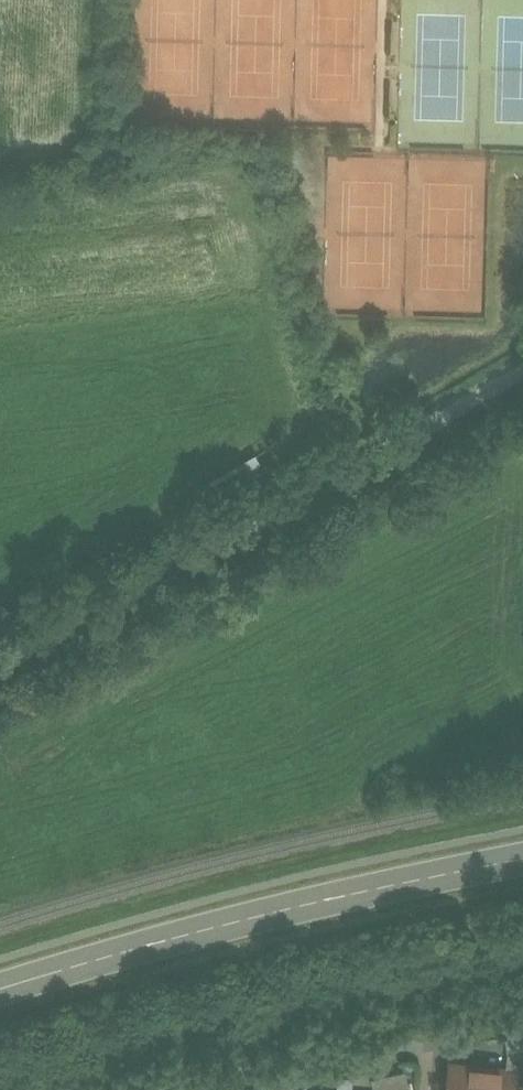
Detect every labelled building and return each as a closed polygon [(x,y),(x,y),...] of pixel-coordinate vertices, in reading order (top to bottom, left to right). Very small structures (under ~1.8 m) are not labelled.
[(519,1087),(522,1087),(522,1053),(507,1056),(505,1069),(520,1070),(519,1087)] [(445,1089),(518,1089),(519,1087),(520,1070),(505,1069),(447,1063),(445,1089)] [(404,1073),(370,1081),(372,1089),(408,1089),(404,1073)]
